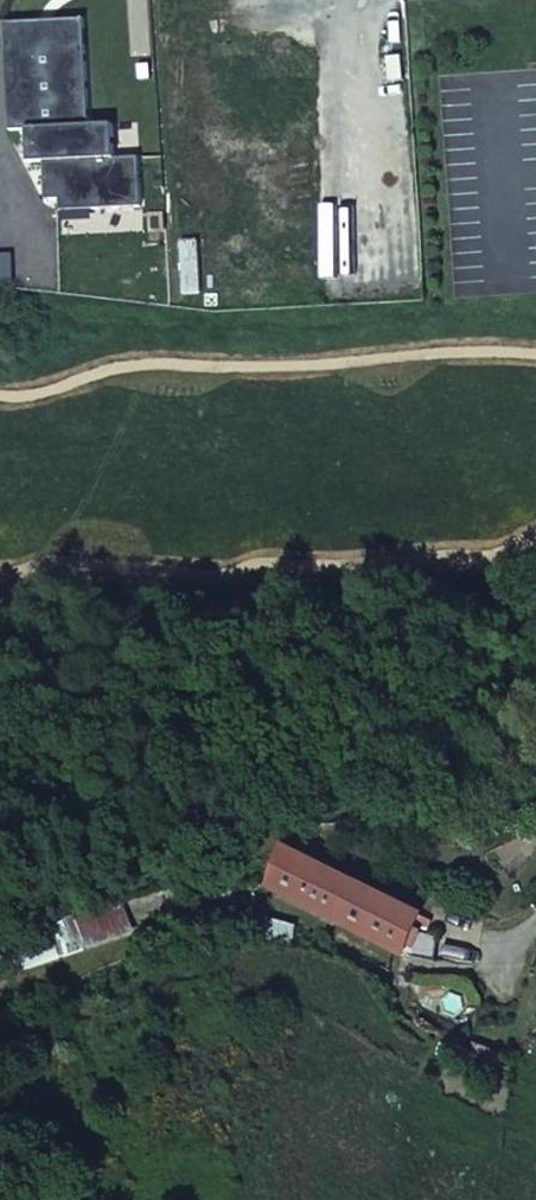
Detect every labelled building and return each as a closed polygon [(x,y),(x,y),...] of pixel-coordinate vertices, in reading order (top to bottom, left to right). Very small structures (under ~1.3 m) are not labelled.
[(404,954),(414,932),(423,914),(289,848),(269,887),(403,955),(404,954)] [(54,934),(13,948),(19,968),(62,953),(60,949),(84,941),(86,945),(131,929),(124,907),(52,931),(54,934)] [(299,924),(268,917),(264,939),(295,946),(299,924)] [(437,937),(414,932),(404,954),(435,960),(437,937)] [(474,1043),(472,1049),(465,1064),(464,1066),(495,1079),(504,1055),(474,1043)] [(465,1064),(472,1049),(459,1044),(453,1060),(465,1064)]
